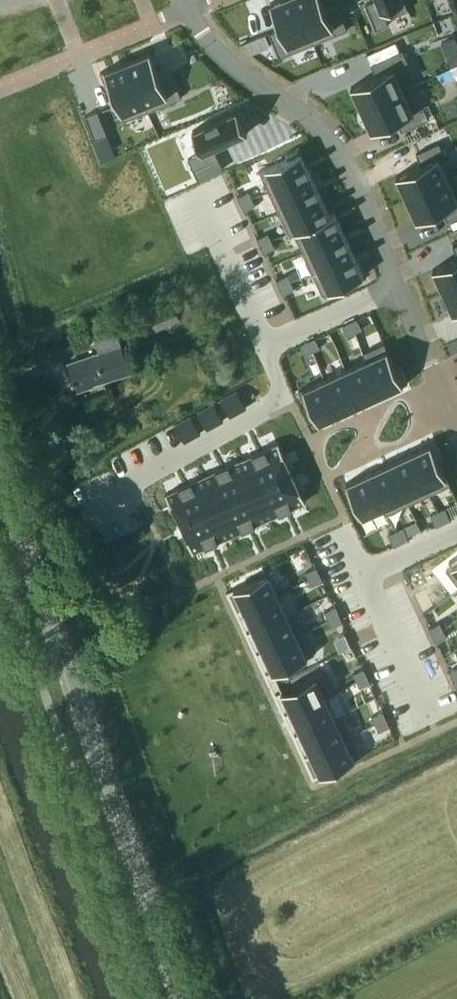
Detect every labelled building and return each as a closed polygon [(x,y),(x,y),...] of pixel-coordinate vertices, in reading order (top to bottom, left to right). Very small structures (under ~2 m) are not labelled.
[(270,31),(280,56),(314,42),(297,0),(274,0),(271,1),(281,27),(270,31)] [(314,42),(348,28),(338,4),(327,8),(324,0),(297,0),(314,42)] [(366,3),(377,28),(389,23),(387,17),(409,8),(405,0),(372,0),(366,3)] [(266,33),(241,43),(252,52),(271,44),(266,33)] [(372,63),(400,50),(396,41),(368,54),(372,63)] [(377,74),(352,85),(362,108),(411,85),(401,64),(409,60),(403,48),(400,50),(372,63),(377,74)] [(151,50),(128,59),(148,109),(182,96),(173,71),(161,76),(151,50)] [(128,59),(101,70),(107,85),(111,83),(126,119),(148,109),(128,59)] [(411,85),(362,108),(372,130),(397,119),(403,130),(429,117),(430,117),(424,105),(421,106),(411,85)] [(203,151),(190,158),(195,169),(220,158),(215,147),(248,131),(245,123),(249,121),(242,106),(193,129),(203,151)] [(99,110),(87,115),(97,138),(108,134),(99,110)] [(422,163),(397,175),(407,197),(450,177),(439,155),(445,153),(439,142),(417,152),(422,163)] [(288,156),(260,169),(270,191),(311,171),(299,146),(286,152),(288,156)] [(311,171),(270,191),(279,211),(321,192),(311,171)] [(407,197),(417,220),(442,208),(447,219),(456,214),(456,177),(456,176),(450,178),(450,177),(407,197)] [(249,191),(238,196),(242,204),(252,199),(249,191)] [(321,192),(279,211),(283,219),(289,232),(335,211),(335,210),(330,213),(321,192)] [(252,199),(242,204),(245,211),(256,206),(252,199)] [(335,211),(289,232),(289,233),(294,231),(304,251),(345,232),(335,211)] [(345,232),(304,251),(313,272),(355,253),(345,232)] [(268,233),(258,238),(261,245),(272,240),(268,233)] [(272,240),(261,245),(264,253),(275,248),(272,240)] [(355,253),(313,272),(323,293),(345,283),(346,283),(348,287),(361,281),(359,277),(365,274),(355,253)] [(433,268),(444,290),(456,284),(456,257),(433,268)] [(288,275),(277,280),(280,287),(291,282),(288,275)] [(291,282),(280,287),(284,295),(294,290),(291,282)] [(444,290),(454,313),(456,311),(456,284),(444,290)] [(173,299),(181,317),(193,313),(184,291),(172,296),(173,299)] [(156,328),(181,317),(173,299),(148,309),(156,328)] [(357,319),(350,322),(355,333),(363,330),(357,319)] [(350,322),(343,326),(348,337),(355,333),(350,322)] [(131,370),(118,332),(95,340),(99,352),(68,362),(78,390),(94,384),(94,383),(131,370)] [(316,338),(308,342),(313,353),(321,349),(316,338)] [(385,341),(364,351),(367,358),(383,393),(409,381),(401,364),(396,366),(385,341)] [(308,342),(301,345),(306,356),(313,353),(308,342)] [(367,358),(346,367),(362,403),(383,393),(367,358)] [(346,367),(325,377),(341,412),(362,403),(346,367)] [(325,377),(299,389),(306,403),(310,401),(320,422),(341,412),(325,377)] [(247,387),(236,393),(240,400),(251,394),(247,387)] [(236,393),(226,399),(230,406),(240,400),(236,393)] [(251,394),(240,400),(244,407),(255,401),(251,394)] [(240,400),(230,406),(234,413),(244,407),(240,400)] [(222,401),(212,406),(216,413),(226,408),(222,401)] [(212,406),(201,412),(205,419),(216,413),(212,406)] [(226,408),(216,413),(220,420),(230,415),(226,408)] [(216,413),(205,419),(209,426),(220,420),(216,413)] [(198,414),(188,420),(192,427),(202,421),(198,414)] [(188,420),(177,426),(181,433),(192,427),(188,420)] [(202,421),(192,427),(195,434),(206,428),(202,421)] [(192,427),(181,433),(185,440),(195,434),(192,427)] [(436,440),(410,452),(430,493),(450,484),(451,484),(440,459),(444,457),(436,440)] [(280,441),(166,494),(180,523),(194,553),(291,508),(307,500),(280,441)] [(410,452),(389,461),(409,503),(430,493),(410,452)] [(389,461),(368,471),(385,506),(388,513),(391,511),(409,503),(389,461)] [(368,471),(347,481),(357,502),(353,504),(359,518),(385,506),(368,471)] [(445,509),(438,512),(443,523),(451,520),(445,509)] [(438,512),(431,516),(436,527),(443,523),(438,512)] [(404,528),(396,532),(401,543),(409,539),(404,528)] [(396,532),(389,535),(394,546),(401,543),(396,532)] [(159,542),(126,554),(136,581),(169,569),(159,542)] [(446,569),(456,582),(456,554),(449,560),(452,564),(446,569)] [(317,566),(306,571),(309,578),(320,573),(317,566)] [(270,570),(228,590),(237,611),(280,592),(270,570)] [(320,573),(309,578),(313,585),(324,580),(320,573)] [(280,592),(237,611),(238,612),(245,608),(254,629),(296,610),(300,608),(291,587),(280,592)] [(431,600),(420,605),(423,613),(434,608),(431,600)] [(336,608),(325,613),(329,620),(340,615),(336,608)] [(296,610),(254,629),(264,650),(306,631),(296,610)] [(340,615),(329,620),(332,627),(343,622),(340,615)] [(441,622),(430,627),(433,634),(444,629),(441,622)] [(444,629),(433,634),(437,641),(447,636),(444,629)] [(306,631),(264,650),(274,671),(315,652),(306,631)] [(364,668),(354,673),(357,681),(368,676),(364,668)] [(324,670),(282,689),(292,711),(327,695),(334,691),(324,670)] [(368,676),(357,681),(360,688),(371,683),(368,676)] [(327,695),(292,711),(302,732),(337,715),(327,695)] [(384,710),(373,715),(376,723),(387,718),(384,710)] [(337,715),(302,732),(311,752),(304,755),(304,756),(353,733),(343,712),(337,715)] [(387,718),(376,723),(380,730),(391,725),(387,718)] [(353,733),(304,756),(314,777),(363,755),(362,753),(353,733)]
